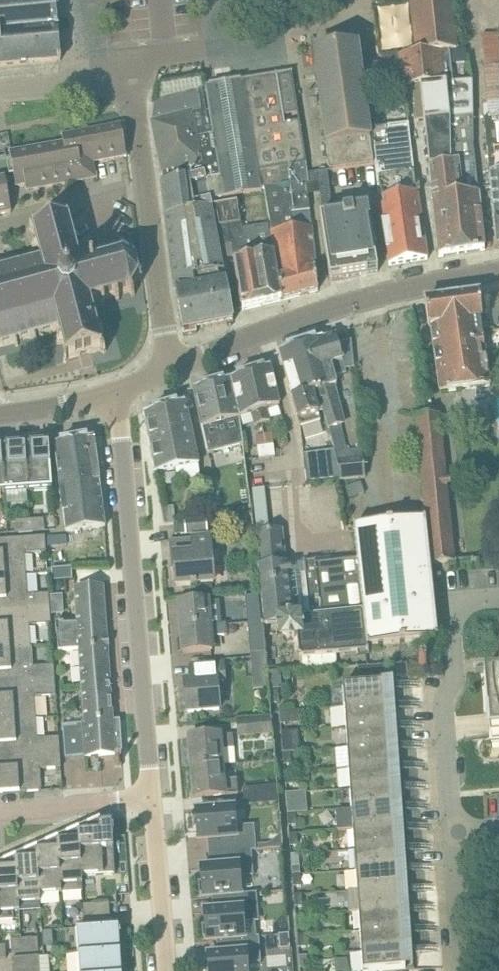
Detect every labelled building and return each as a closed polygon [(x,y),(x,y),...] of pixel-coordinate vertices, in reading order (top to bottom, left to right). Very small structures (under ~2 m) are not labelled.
[(55,0),(0,0),(0,66),(60,61),(55,0)] [(404,87),(412,86),(415,121),(423,120),(439,257),(444,256),(443,254),(481,250),(484,250),(475,160),(473,144),(474,144),(472,80),(446,83),(442,51),(456,49),(453,16),(451,0),(411,0),(415,33),(417,52),(400,54),(401,62),(403,62),(404,87)] [(498,171),(498,35),(482,37),(485,66),(487,113),(482,113),(488,172),(498,171)] [(314,53),(329,170),(373,164),(389,265),(427,259),(416,191),(407,123),(367,129),(360,65),(358,47),(314,53)] [(466,48),(450,50),(452,64),(468,63),(466,48)] [(403,62),(401,62),(367,65),(369,90),(394,88),(404,87),(403,62)] [(292,71),(243,80),(233,81),(217,84),(206,86),(206,88),(220,178),(207,179),(206,173),(161,183),(176,294),(183,336),(197,333),(196,328),(233,322),(232,313),(230,302),(211,200),(261,191),(260,188),(258,172),(307,165),(306,164),(292,71)] [(404,87),(394,88),(395,99),(405,98),(404,87)] [(155,102),(154,105),(152,123),(151,123),(163,178),(162,179),(161,180),(161,183),(206,173),(207,179),(220,178),(206,88),(176,96),(175,93),(174,92),(169,93),(168,95),(169,98),(158,100),(155,102)] [(92,162),(126,156),(121,124),(62,135),(63,143),(10,152),(16,186),(25,185),(26,190),(83,180),(83,177),(95,175),(92,162)] [(309,183),(307,165),(258,172),(260,188),(265,188),(273,232),(280,278),(279,278),(282,300),(318,290),(315,269),(311,227),(310,210),(306,184),(309,183)] [(329,170),(317,171),(323,216),(320,217),(330,279),(378,271),(368,209),(333,215),(330,193),(327,192),(325,180),(329,178),(328,171),(329,170)] [(488,172),(496,248),(498,248),(498,171),(488,172)] [(11,212),(5,178),(0,179),(0,214),(11,212)] [(30,226),(28,229),(33,232),(40,259),(0,270),(0,346),(59,330),(66,356),(63,361),(66,363),(69,358),(100,350),(105,353),(107,350),(102,347),(91,307),(106,303),(104,298),(129,292),(133,296),(135,294),(132,290),(138,279),(143,280),(143,277),(139,276),(135,264),(140,261),(137,259),(133,262),(123,256),(124,251),(120,250),(120,256),(109,259),(108,253),(107,254),(105,245),(77,252),(69,222),(72,217),(68,215),(66,220),(35,229),(30,226)] [(282,300),(279,278),(278,278),(273,254),(261,257),(255,227),(242,230),(247,258),(251,257),(260,306),(282,300)] [(247,258),(242,230),(230,233),(243,310),(260,306),(251,257),(247,258)] [(425,302),(425,303),(429,326),(431,326),(440,393),(490,386),(481,319),(483,319),(479,294),(425,302)] [(304,343),(279,351),(283,360),(285,368),(286,368),(294,398),(293,398),(301,426),(321,420),(319,412),(321,411),(323,411),(324,410),(330,429),(336,451),(336,452),(346,450),(341,426),(342,425),(337,402),(339,402),(334,386),(337,386),(334,377),(346,373),(335,335),(334,336),(323,339),(323,338),(304,343)] [(250,372),(231,378),(239,417),(252,413),(255,424),(262,422),(271,419),(267,408),(280,404),(280,403),(271,365),(250,372)] [(231,378),(193,388),(195,398),(208,454),(242,446),(244,446),(244,444),(244,441),(243,433),(239,417),(231,378)] [(426,417),(416,418),(426,519),(430,565),(455,563),(440,415),(435,415),(434,407),(432,407),(431,401),(429,402),(429,398),(424,398),(426,417)] [(185,401),(144,413),(155,473),(199,464),(185,401)] [(94,436),(66,442),(54,444),(65,532),(106,526),(94,436)] [(49,444),(25,446),(24,446),(28,491),(52,489),(49,444)] [(274,444),(266,445),(268,457),(276,456),(274,444)] [(266,445),(258,446),(260,458),(268,457),(266,445)] [(24,446),(1,447),(0,448),(4,492),(28,491),(24,446)] [(336,451),(304,455),(307,483),(340,480),(338,461),(336,452),(336,451)] [(340,480),(366,477),(363,458),(338,461),(340,480)] [(265,487),(253,488),(257,528),(269,527),(265,487)] [(44,519),(30,520),(30,531),(45,530),(44,519)] [(368,646),(418,641),(438,639),(430,565),(426,519),(354,527),(356,547),(357,559),(316,563),(316,559),(303,560),(309,615),(291,617),(282,528),(256,531),(258,552),(263,594),(265,624),(262,624),(262,626),(281,623),(282,634),(288,638),(294,637),(297,634),(299,657),(368,652),(368,646)] [(30,531),(30,520),(15,521),(16,532),(30,531)] [(207,520),(186,522),(187,533),(208,531),(207,520)] [(26,574),(25,553),(46,552),(45,536),(0,539),(0,576),(26,574)] [(191,587),(197,586),(197,584),(214,583),(210,536),(169,540),(169,541),(177,540),(179,554),(174,555),(177,586),(191,585),(191,587)] [(72,567),(51,568),(52,581),(73,579),(72,567)] [(50,609),(49,594),(27,595),(26,574),(0,576),(0,612),(50,609)] [(107,643),(103,588),(75,590),(78,623),(64,624),(64,623),(55,623),(56,632),(57,632),(58,651),(79,650),(80,645),(107,643)] [(248,623),(261,622),(258,595),(245,596),(248,623)] [(180,628),(211,626),(209,601),(178,603),(180,628)] [(50,609),(0,612),(0,648),(31,646),(30,625),(51,624),(50,609)] [(261,622),(248,623),(250,652),(264,651),(261,622)] [(180,628),(182,653),(213,650),(212,636),(227,635),(226,624),(211,626),(180,628)] [(111,698),(107,643),(80,645),(79,650),(83,701),(111,698)] [(55,681),(54,666),(32,667),(31,646),(0,648),(0,684),(55,681)] [(267,686),(264,651),(250,652),(251,664),(257,663),(259,687),(267,686)] [(407,663),(394,664),(395,677),(408,676),(407,663)] [(187,711),(196,711),(220,709),(218,680),(225,679),(224,664),(191,667),(192,681),(185,682),(187,711)] [(384,665),(358,666),(359,680),(385,679),(384,665)] [(489,739),(484,741),(480,745),(479,751),(481,757),(486,760),(491,761),(498,761),(498,670),(484,671),(487,715),(489,737),(489,739)] [(280,674),(268,675),(270,689),(282,688),(280,674)] [(0,684),(0,720),(36,718),(34,697),(56,696),(55,681),(0,684)] [(386,683),(344,686),(345,707),(388,704),(396,704),(394,683),(386,683)] [(271,703),(279,702),(278,691),(270,691),(271,703)] [(111,698),(83,701),(85,722),(63,724),(63,738),(65,758),(85,756),(115,754),(115,753),(123,752),(120,720),(113,720),(111,698)] [(388,704),(345,707),(346,728),(389,725),(397,724),(396,704),(388,704)] [(280,724),(288,723),(287,711),(279,712),(280,724)] [(271,717),(237,720),(238,736),(272,733),(271,717)] [(60,752),(59,737),(37,739),(36,718),(0,720),(0,756),(60,752)] [(389,725),(346,728),(348,748),(390,745),(399,744),(397,724),(389,725)] [(282,744),(290,743),(289,731),(281,732),(282,744)] [(192,767),(223,764),(222,748),(235,747),(234,734),(190,737),(192,767)] [(390,745),(348,748),(349,768),(392,765),(400,765),(399,744),(390,745)] [(60,752),(0,756),(0,793),(34,791),(41,790),(39,769),(61,767),(60,752)] [(284,764),(292,764),(291,752),(283,753),(284,764)] [(223,764),(192,767),(195,797),(240,793),(238,780),(225,781),(223,764)] [(392,765),(349,768),(351,789),(393,786),(401,785),(400,765),(392,765)] [(285,785),(293,784),(292,772),(284,773),(285,785)] [(393,786),(351,789),(352,809),(394,806),(403,806),(401,785),(393,786)] [(276,786),(243,788),(244,805),(278,803),(276,786)] [(287,805),(295,805),(294,793),(286,793),(287,805)] [(256,848),(254,823),(235,825),(234,806),(196,809),(198,839),(208,839),(209,852),(256,848)] [(394,806),(352,809),(353,829),(396,827),(404,826),(403,806),(394,806)] [(288,826),(296,825),(295,813),(287,814),(288,826)] [(112,823),(100,824),(100,820),(88,825),(88,826),(89,833),(79,834),(82,875),(116,873),(112,823)] [(396,827),(353,829),(355,850),(397,847),(405,846),(404,826),(396,827)] [(68,842),(58,843),(57,843),(61,893),(62,892),(61,885),(83,883),(82,875),(79,834),(79,829),(67,834),(68,836),(68,842)] [(290,846),(298,845),(297,833),(289,834),(290,846)] [(46,844),(46,845),(47,851),(37,852),(36,852),(40,902),(41,902),(40,894),(61,893),(57,843),(58,843),(58,839),(46,844)] [(397,847),(355,850),(356,870),(399,867),(407,867),(405,846),(397,847)] [(40,902),(36,852),(37,852),(37,848),(25,853),(25,854),(26,861),(16,861),(15,862),(19,911),(19,903),(40,902)] [(255,892),(255,891),(241,892),(239,876),(253,875),(251,850),(256,849),(256,848),(209,852),(211,865),(200,866),(202,880),(198,880),(199,894),(203,893),(203,897),(213,896),(213,895),(255,892)] [(292,866),(300,865),(299,854),(291,854),(292,866)] [(4,864),(5,870),(0,870),(0,920),(13,919),(13,912),(19,911),(15,862),(16,861),(16,857),(4,862),(4,864)] [(399,867),(356,870),(357,890),(400,888),(408,887),(407,867),(399,867)] [(293,887),(301,886),(300,874),(292,875),(293,887)] [(400,888),(357,890),(359,911),(401,908),(410,907),(408,887),(400,888)] [(359,911),(357,890),(347,891),(349,911),(359,911)] [(259,937),(259,936),(255,936),(253,921),(257,920),(255,893),(214,897),(215,910),(204,911),(205,925),(202,925),(203,938),(207,938),(207,942),(217,941),(217,940),(259,937)] [(295,907),(303,906),(302,894),(294,895),(295,907)] [(84,916),(110,914),(109,903),(83,905),(84,916)] [(401,908),(359,911),(360,931),(403,928),(411,928),(410,907),(401,908)] [(110,914),(84,916),(85,927),(111,926),(110,914)] [(296,927),(304,926),(303,915),(295,915),(296,927)] [(119,925),(111,926),(85,927),(76,928),(78,953),(121,950),(119,925)] [(403,928),(360,931),(361,951),(404,949),(412,948),(411,928),(403,928)] [(289,934),(279,934),(280,949),(290,948),(289,934)] [(298,947),(306,947),(305,935),(297,935),(298,947)] [(217,941),(218,954),(208,955),(209,968),(209,970),(248,970),(247,964),(261,963),(259,937),(217,940),(217,941)] [(26,952),(25,938),(11,939),(12,953),(26,952)] [(25,938),(26,952),(38,951),(38,938),(25,938)] [(361,951),(363,970),(387,970),(405,970),(414,969),(412,948),(404,949),(361,951)] [(121,950),(78,953),(79,970),(122,970),(121,950)] [(13,970),(40,968),(39,955),(12,957),(13,970)] [(300,968),(308,967),(307,955),(299,956),(300,968)]
